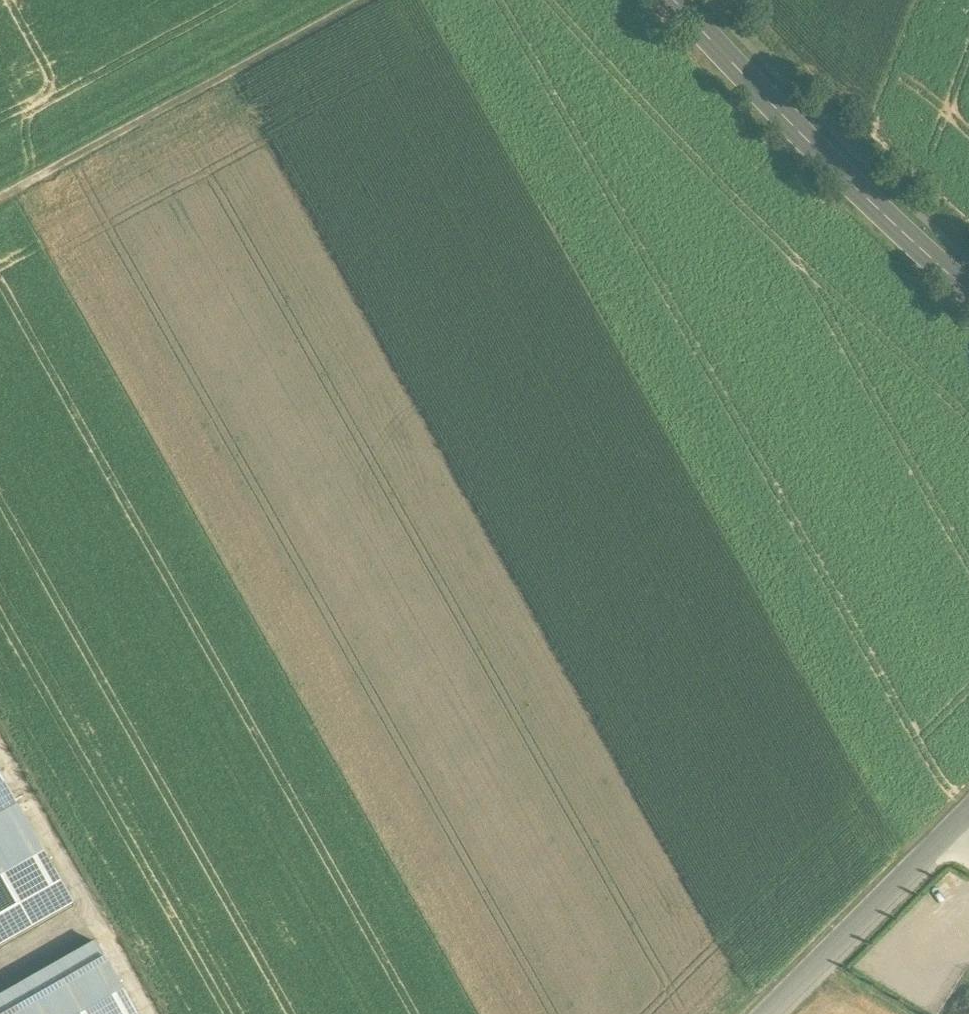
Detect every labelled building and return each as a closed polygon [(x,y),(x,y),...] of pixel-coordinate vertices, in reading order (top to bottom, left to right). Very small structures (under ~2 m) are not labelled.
[(75,905),(0,774),(0,948),(75,905)] [(0,1003),(0,1013),(137,1013),(98,946),(0,1003)]
